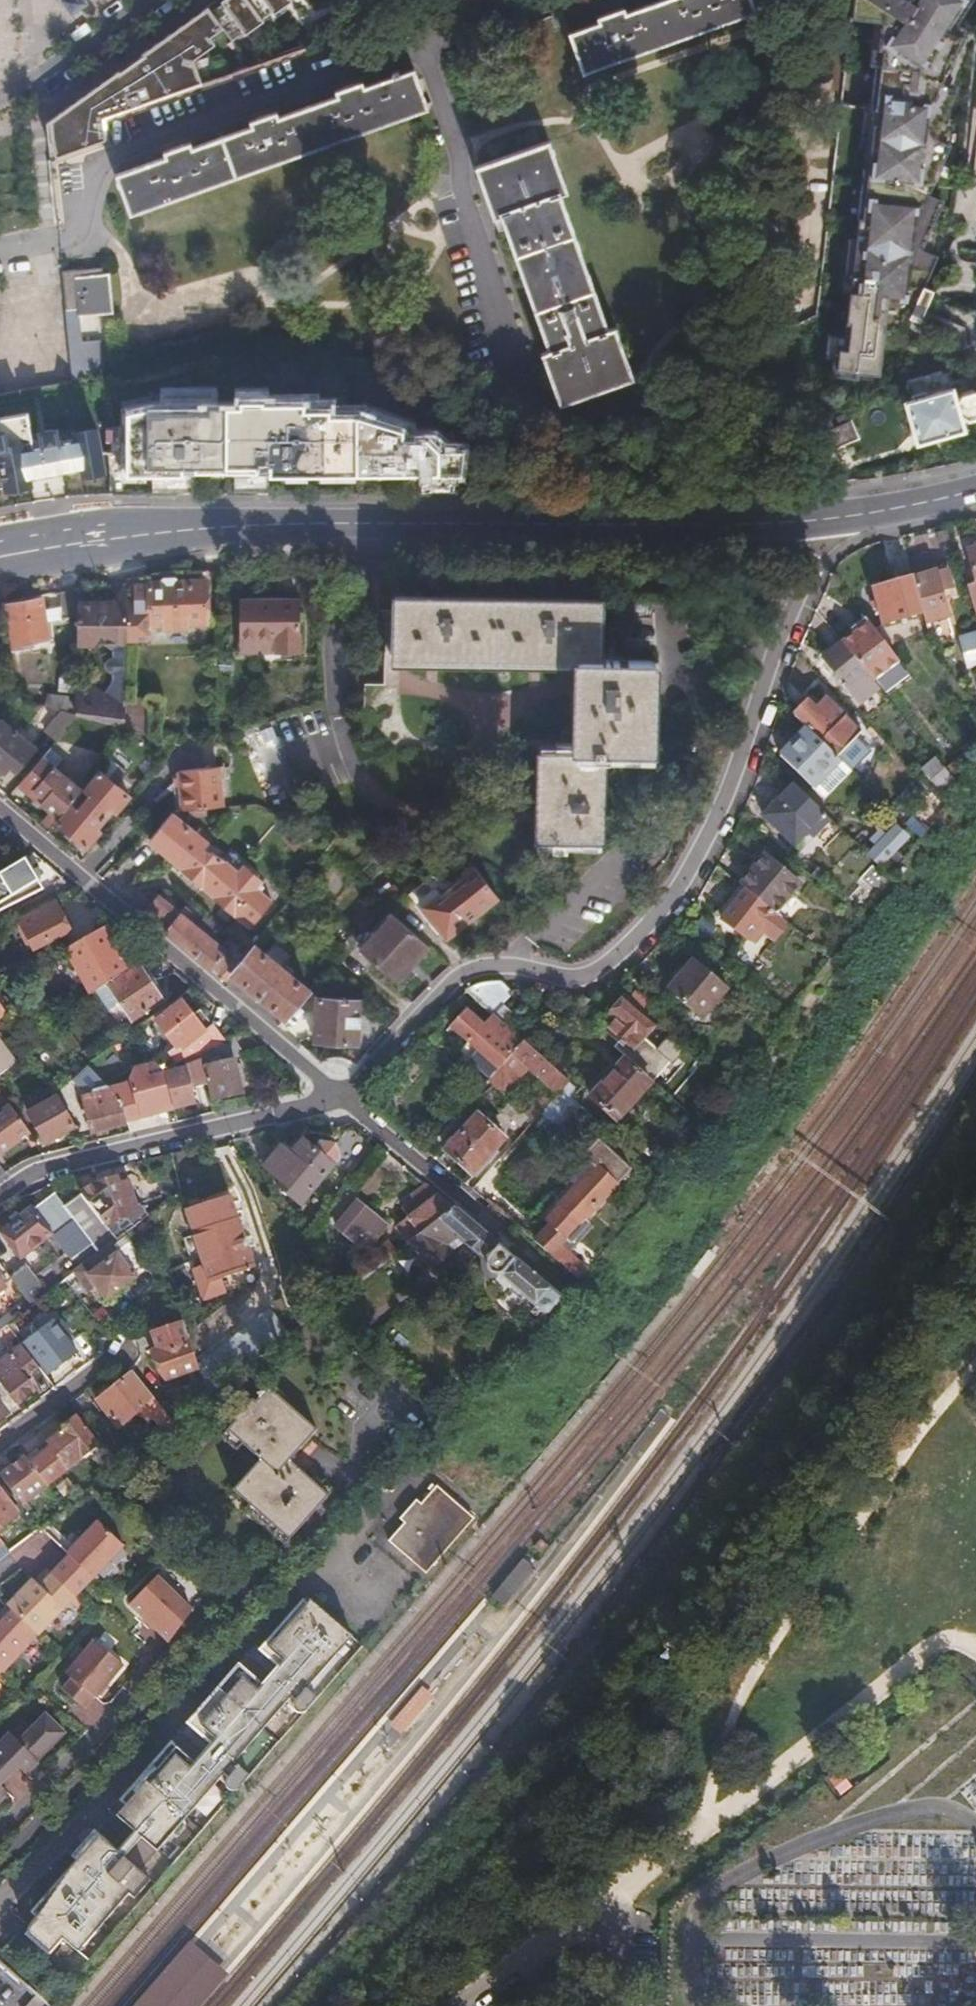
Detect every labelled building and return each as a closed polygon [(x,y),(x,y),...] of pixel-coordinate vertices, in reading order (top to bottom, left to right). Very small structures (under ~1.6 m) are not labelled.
[(45,123),(50,160),(106,140),(104,118),(202,84),(194,60),(216,45),(211,38),(223,30),(232,42),(245,33),(246,35),(295,0),(217,0),(45,123)] [(72,12),(87,1),(86,0),(63,0),(72,12)] [(568,34),(583,75),(755,12),(751,0),(658,0),(623,13),(622,10),(595,19),(597,22),(568,34)] [(837,373),(859,375),(880,377),(884,328),(898,334),(906,315),(911,316),(923,288),(936,256),(921,250),(941,201),(926,195),(934,177),(931,176),(935,166),(938,167),(947,145),(941,143),(932,139),(940,119),(952,89),(937,83),(944,69),(940,68),(946,54),(949,56),(957,36),(941,29),(959,0),(847,0),(845,19),(870,21),(875,22),(873,50),(876,51),(875,66),(871,111),(867,149),(860,220),(857,219),(855,242),(849,294),(846,326),(850,327),(848,353),(839,352),(837,373)] [(941,29),(957,36),(960,29),(952,24),(966,0),(959,0),(941,29)] [(870,21),(865,65),(875,66),(876,51),(873,50),(875,22),(870,21)] [(946,54),(940,68),(944,69),(945,70),(950,56),(949,56),(946,54)] [(165,157),(115,175),(131,215),(427,109),(413,69),(400,74),(397,69),(390,73),(392,76),(363,87),(361,82),(335,91),(337,96),(277,118),(275,113),(249,122),(250,127),(191,148),(189,144),(163,153),(165,157)] [(859,110),(856,148),(867,149),(871,111),(859,110)] [(940,119),(932,139),(941,143),(943,120),(940,119)] [(550,144),(477,171),(495,224),(502,221),(550,356),(544,359),(562,410),(634,385),(617,332),(608,336),(560,199),(569,197),(550,144)] [(847,241),(842,293),(849,294),(855,242),(847,241)] [(61,268),(65,307),(79,305),(80,315),(114,311),(109,273),(102,275),(101,265),(61,268)] [(923,288),(911,316),(919,320),(932,291),(923,288)] [(65,307),(66,316),(80,315),(79,305),(65,307)] [(66,316),(69,352),(73,383),(81,382),(86,381),(80,315),(66,316)] [(844,339),(828,337),(825,361),(833,362),(831,378),(858,381),(859,375),(837,373),(839,352),(848,353),(850,327),(846,326),(844,339)] [(906,401),(917,444),(966,432),(963,419),(972,423),(975,422),(975,394),(975,393),(963,396),(958,405),(954,389),(906,401)] [(123,447),(124,478),(142,478),(179,478),(179,470),(192,470),(193,474),(254,473),(254,468),(268,468),(268,477),(283,477),(304,477),(318,476),(339,476),(355,476),(355,477),(405,476),(405,474),(420,474),(420,475),(436,475),(451,475),(459,475),(462,451),(437,451),(437,443),(432,438),(401,439),(401,430),(355,417),(327,417),(327,411),(302,411),(301,404),(260,405),(260,402),(237,403),(237,408),(209,409),(208,403),(162,403),(162,409),(151,409),(123,416),(123,447)] [(105,471),(97,428),(74,432),(75,437),(57,441),(55,433),(51,429),(46,429),(41,407),(0,417),(0,471),(3,490),(30,485),(29,480),(78,470),(79,476),(105,471)] [(852,421),(820,431),(827,451),(831,449),(834,458),(843,455),(841,447),(859,440),(852,421)] [(124,478),(123,447),(118,447),(119,484),(142,484),(142,478),(124,478)] [(966,547),(975,581),(975,544),(966,547)] [(907,553),(913,575),(940,568),(934,546),(907,553)] [(923,611),(928,630),(935,628),(934,622),(953,617),(945,587),(955,584),(949,566),(940,568),(913,575),(923,611)] [(885,622),(923,611),(913,575),(882,584),(883,588),(875,591),(885,622)] [(129,606),(129,582),(114,606),(129,606)] [(129,606),(129,610),(151,610),(151,625),(168,625),(168,632),(188,632),(189,626),(207,626),(208,582),(129,582),(129,606)] [(79,589),(62,593),(62,611),(62,617),(79,618),(79,614),(79,604),(79,589)] [(45,596),(5,604),(6,608),(10,607),(17,648),(53,642),(50,626),(48,614),(45,596)] [(242,597),(240,638),(277,639),(277,650),(300,651),(300,598),(242,597)] [(129,610),(129,606),(114,606),(79,604),(79,614),(79,618),(78,649),(96,650),(96,646),(109,659),(108,667),(107,667),(105,668),(104,669),(103,670),(102,671),(101,673),(100,674),(100,675),(100,676),(100,678),(100,680),(101,681),(102,682),(103,683),(104,684),(105,685),(106,686),(105,702),(96,693),(78,692),(78,704),(78,714),(79,715),(128,730),(128,700),(129,610)] [(390,604),(389,659),(578,661),(579,752),(542,753),(542,841),(597,842),(597,753),(649,752),(649,660),(601,661),(600,605),(390,604)] [(62,617),(62,611),(48,614),(50,626),(61,625),(62,617)] [(858,660),(870,674),(879,667),(884,662),(895,653),(865,615),(848,629),(850,633),(841,639),(843,641),(858,660)] [(965,639),(972,665),(975,664),(975,637),(965,639)] [(277,639),(240,638),(240,650),(277,650),(277,639)] [(861,703),(880,687),(870,674),(858,660),(843,641),(841,639),(822,656),(823,658),(834,670),(839,676),(861,703)] [(839,676),(834,670),(829,674),(834,680),(839,676)] [(49,705),(65,710),(78,714),(78,704),(52,695),(49,705)] [(810,728),(822,740),(839,723),(846,715),(828,696),(817,708),(810,700),(795,714),(810,728)] [(153,701),(128,700),(128,730),(133,732),(153,739),(153,701)] [(78,714),(65,710),(47,732),(57,741),(79,715),(78,714)] [(851,719),(846,715),(839,723),(843,727),(851,719)] [(6,772),(17,761),(23,766),(40,747),(33,741),(29,744),(0,720),(0,767),(6,772)] [(946,727),(935,735),(947,751),(958,743),(946,727)] [(815,785),(841,758),(822,740),(810,728),(783,755),(815,785)] [(156,742),(152,748),(167,759),(175,748),(156,742)] [(51,748),(43,757),(55,767),(63,758),(51,748)] [(941,791),(955,779),(937,756),(923,768),(941,791)] [(53,813),(44,824),(51,830),(58,821),(83,791),(55,767),(43,757),(20,785),(53,813)] [(83,791),(58,821),(88,847),(101,831),(98,828),(115,809),(118,811),(129,797),(119,787),(129,775),(115,762),(104,775),(100,771),(84,790),(83,791)] [(175,767),(173,807),(214,807),(214,768),(175,767)] [(817,838),(833,821),(795,785),(767,812),(799,843),(811,832),(817,838)] [(907,821),(920,834),(928,825),(915,812),(907,821)] [(173,816),(151,841),(253,928),(274,904),(263,894),(267,889),(262,885),(264,882),(248,868),(242,875),(222,866),(205,852),(209,846),(173,816)] [(873,836),(882,846),(890,837),(881,828),(873,836)] [(890,837),(882,846),(873,855),(883,865),(909,839),(898,829),(890,837)] [(747,887),(787,920),(802,901),(794,895),(803,884),(765,855),(742,882),(747,887)] [(0,877),(0,899),(4,906),(41,885),(39,880),(46,876),(41,868),(33,872),(26,861),(0,877)] [(448,939),(501,903),(477,869),(454,884),(424,904),(448,939)] [(418,895),(424,904),(454,884),(440,880),(418,895)] [(771,942),(788,921),(787,920),(747,887),(721,918),(747,940),(756,930),(771,942)] [(141,894),(132,903),(217,976),(225,967),(221,963),(227,957),(159,900),(154,906),(141,894)] [(59,905),(27,922),(23,930),(26,936),(31,937),(35,943),(42,955),(77,936),(74,930),(76,926),(72,918),(65,917),(59,905)] [(399,982),(432,946),(396,912),(363,949),(399,982)] [(23,930),(27,922),(6,933),(16,952),(35,943),(31,937),(26,936),(23,930)] [(106,927),(69,949),(97,993),(133,968),(106,927)] [(242,963),(233,973),(286,1018),(309,990),(257,946),(242,963)] [(716,1000),(731,984),(697,956),(669,987),(697,1011),(702,1016),(716,1000)] [(225,983),(233,973),(242,963),(238,960),(222,980),(225,983)] [(144,961),(137,965),(140,970),(111,990),(115,996),(121,1005),(132,1022),(162,1002),(149,983),(156,978),(144,961)] [(618,981),(644,1004),(655,991),(631,971),(618,981)] [(488,981),(468,989),(494,1013),(513,993),(506,986),(502,982),(488,981)] [(608,1031),(620,1041),(626,1046),(621,1052),(627,1057),(653,1079),(669,1060),(673,1063),(679,1069),(696,1049),(679,1034),(664,1051),(650,1039),(663,1024),(629,995),(612,1015),(618,1020),(608,1031)] [(121,1005),(115,996),(109,1001),(115,1009),(121,1005)] [(320,999),(318,1042),(357,1044),(359,1001),(320,999)] [(201,1058),(225,1046),(202,1011),(195,1016),(186,1003),(159,1021),(188,1065),(190,1064),(201,1058)] [(527,1041),(494,1013),(484,1024),(467,1010),(452,1027),(500,1070),(514,1055),(527,1041)] [(234,1041),(225,1046),(201,1058),(204,1071),(209,1069),(218,1101),(243,1095),(239,1078),(249,1075),(247,1066),(237,1068),(235,1062),(240,1061),(241,1052),(234,1041)] [(573,1081),(527,1041),(514,1055),(500,1070),(496,1074),(500,1078),(493,1086),(504,1096),(529,1068),(560,1095),(573,1081)] [(626,1046),(620,1041),(615,1046),(621,1052),(626,1046)] [(18,1065),(0,1042),(0,1079),(18,1065)] [(619,1119),(654,1080),(653,1079),(627,1057),(593,1096),(619,1119)] [(204,1071),(201,1058),(190,1064),(193,1079),(206,1076),(204,1071)] [(669,1060),(653,1079),(654,1080),(657,1082),(673,1063),(669,1060)] [(124,1086),(110,1092),(126,1124),(128,1129),(173,1111),(160,1080),(155,1068),(150,1061),(119,1074),(124,1086)] [(110,1092),(92,1069),(74,1083),(84,1096),(89,1092),(93,1097),(83,1102),(91,1132),(121,1124),(126,1124),(110,1092)] [(496,1074),(489,1082),(493,1086),(500,1078),(496,1074)] [(166,1082),(173,1111),(197,1105),(193,1084),(185,1086),(184,1078),(166,1082)] [(573,1081),(560,1095),(553,1102),(544,1112),(552,1119),(558,1112),(572,1096),(580,1087),(573,1081)] [(513,1104),(491,1127),(480,1118),(471,1127),(466,1123),(453,1137),(458,1142),(447,1153),(474,1176),(483,1166),(487,1170),(501,1155),(497,1151),(506,1141),(495,1131),(508,1118),(520,1129),(528,1120),(534,1124),(544,1112),(553,1102),(544,1094),(525,1115),(513,1104)] [(570,1123),(584,1107),(572,1096),(558,1112),(570,1123)] [(75,1130),(56,1099),(29,1115),(49,1146),(75,1130)] [(6,1109),(10,1106),(5,1100),(1,1103),(6,1109)] [(704,1103),(694,1115),(703,1123),(713,1111),(704,1103)] [(10,1106),(6,1109),(0,1114),(0,1156),(29,1134),(28,1130),(10,1106)] [(288,1138),(280,1145),(290,1155),(298,1147),(288,1138)] [(576,1187),(562,1203),(584,1222),(630,1167),(597,1139),(582,1156),(587,1160),(569,1180),(576,1187)] [(290,1155),(280,1145),(264,1162),(279,1178),(276,1181),(298,1203),(319,1183),(318,1181),(339,1161),(339,1154),(330,1144),(323,1144),(314,1153),(304,1141),(298,1147),(290,1155)] [(127,1175),(117,1179),(121,1188),(130,1185),(127,1175)] [(93,1187),(81,1192),(116,1241),(141,1222),(136,1209),(139,1207),(130,1185),(121,1188),(117,1179),(99,1185),(93,1187)] [(183,1203),(188,1223),(201,1270),(202,1273),(245,1262),(223,1186),(211,1190),(212,1195),(183,1203)] [(457,1208),(435,1190),(395,1220),(411,1242),(457,1208)] [(15,1281),(28,1297),(34,1306),(38,1304),(66,1282),(76,1274),(110,1246),(116,1241),(81,1192),(64,1205),(55,1194),(34,1209),(28,1202),(15,1211),(20,1220),(2,1234),(23,1259),(53,1236),(66,1254),(35,1277),(29,1270),(15,1281)] [(354,1200),(331,1226),(360,1251),(382,1224),(354,1200)] [(136,1209),(141,1222),(144,1220),(139,1207),(136,1209)] [(476,1223),(457,1208),(411,1242),(409,1243),(422,1261),(427,1258),(433,1266),(453,1252),(447,1245),(461,1235),(476,1223)] [(201,1270),(188,1223),(179,1225),(192,1272),(201,1270)] [(497,1240),(476,1223),(461,1235),(481,1252),(497,1240)] [(537,1241),(578,1275),(585,1266),(562,1247),(571,1237),(553,1223),(537,1241)] [(503,1245),(491,1260),(489,1264),(489,1268),(490,1273),(493,1276),(496,1278),(500,1278),(504,1277),(536,1304),(534,1308),(548,1320),(554,1312),(567,1296),(511,1250),(514,1246),(504,1238),(500,1243),(503,1245)] [(497,1240),(481,1252),(491,1260),(503,1245),(500,1243),(497,1240)] [(401,1254),(398,1251),(392,1242),(349,1274),(357,1286),(401,1254)] [(116,1253),(132,1274),(144,1264),(129,1243),(116,1253)] [(110,1246),(76,1274),(87,1288),(94,1282),(108,1299),(136,1278),(132,1274),(116,1253),(110,1246)] [(201,1370),(210,1399),(283,1346),(325,1307),(330,1301),(324,1289),(282,1323),(274,1310),(199,1366),(201,1370)] [(0,1319),(0,1331),(1,1333),(6,1329),(26,1313),(34,1306),(28,1297),(0,1319)] [(38,1304),(34,1306),(26,1313),(31,1319),(43,1310),(38,1304)] [(183,1318),(179,1305),(171,1311),(174,1320),(183,1318)] [(53,1322),(25,1345),(49,1375),(77,1353),(63,1334),(68,1330),(61,1322),(56,1326),(53,1322)] [(166,1381),(201,1370),(199,1366),(186,1325),(154,1334),(157,1349),(158,1351),(152,1353),(157,1374),(166,1381)] [(18,1344),(8,1352),(0,1358),(0,1380),(17,1401),(33,1389),(24,1378),(27,1375),(37,1368),(18,1344)] [(153,1418),(165,1433),(176,1425),(152,1396),(135,1375),(133,1373),(97,1402),(118,1428),(119,1427),(130,1418),(139,1411),(148,1422),(153,1418)] [(275,1385),(289,1399),(310,1419),(315,1413),(281,1379),(275,1385)] [(275,1385),(269,1391),(284,1405),(289,1399),(275,1385)] [(269,1391),(231,1433),(249,1450),(267,1468),(242,1495),(276,1529),(289,1542),(303,1527),(305,1529),(325,1508),(322,1505),(331,1496),(316,1480),(299,1464),(326,1434),(310,1419),(289,1399),(284,1405),(269,1391)] [(130,1418),(119,1427),(123,1432),(134,1423),(130,1418)] [(73,1421),(71,1419),(63,1426),(63,1429),(61,1431),(62,1432),(49,1442),(52,1447),(42,1455),(30,1464),(47,1485),(98,1445),(79,1421),(77,1423),(75,1420),(73,1421)] [(249,1450),(231,1433),(226,1438),(244,1455),(249,1450)] [(42,1455),(52,1447),(49,1442),(38,1450),(42,1455)] [(1,1476),(23,1504),(48,1486),(47,1485),(30,1464),(25,1457),(1,1476)] [(324,1473),(316,1480),(331,1496),(339,1488),(324,1473)] [(390,1537),(429,1570),(476,1516),(438,1482),(422,1500),(417,1495),(400,1514),(406,1519),(390,1537)] [(17,1513),(0,1492),(0,1526),(17,1513)] [(125,1546),(99,1521),(80,1541),(73,1547),(66,1555),(68,1557),(51,1575),(39,1587),(34,1581),(32,1579),(6,1606),(12,1611),(0,1623),(0,1672),(1,1671),(3,1672),(29,1644),(27,1643),(36,1632),(39,1635),(125,1546)] [(285,1546),(289,1542),(276,1529),(272,1533),(285,1546)] [(69,1543),(73,1547),(80,1541),(75,1537),(69,1543)] [(0,1546),(0,1560),(11,1551),(4,1543),(0,1546)] [(489,1597),(502,1607),(535,1567),(521,1556),(489,1597)] [(45,1569),(34,1581),(39,1587),(51,1575),(45,1569)] [(159,1576),(132,1603),(167,1638),(194,1610),(159,1576)] [(307,1594),(303,1599),(315,1609),(319,1604),(307,1594)] [(302,1715),(318,1697),(307,1688),(353,1634),(319,1604),(315,1609),(303,1599),(260,1647),(279,1664),(262,1683),(243,1667),(234,1678),(230,1674),(208,1699),(212,1703),(192,1725),(211,1742),(195,1761),(176,1744),(174,1746),(158,1765),(153,1761),(131,1786),(136,1790),(125,1802),(115,1813),(128,1824),(136,1831),(118,1850),(111,1844),(94,1829),(72,1853),(77,1857),(31,1910),(35,1913),(33,1915),(32,1917),(31,1920),(30,1923),(30,1925),(30,1928),(31,1931),(32,1934),(34,1937),(36,1939),(50,1951),(63,1936),(78,1950),(129,1892),(135,1898),(151,1879),(156,1883),(174,1863),(163,1853),(225,1781),(232,1787),(232,1788),(232,1790),(233,1790),(234,1791),(235,1791),(236,1791),(251,1775),(239,1765),(291,1705),(298,1711),(298,1712),(298,1713),(299,1714),(300,1715),(301,1715),(302,1715)] [(0,1612),(0,1623),(12,1611),(6,1606),(0,1612)] [(125,1663),(96,1640),(68,1673),(73,1677),(64,1689),(85,1707),(95,1695),(97,1697),(125,1663)] [(239,1663),(230,1674),(234,1678),(243,1667),(239,1663)] [(188,1721),(192,1725),(212,1703),(208,1699),(188,1721)] [(7,1790),(0,1783),(18,1765),(25,1772),(65,1732),(46,1713),(19,1739),(11,1731),(0,1742),(0,1797),(7,1790)] [(170,1742),(153,1761),(158,1765),(174,1746),(170,1742)] [(121,1798),(125,1802),(136,1790),(131,1786),(121,1798)] [(128,1824),(111,1844),(118,1850),(136,1831),(128,1824)] [(191,1942),(136,2005),(199,2005),(227,1973),(191,1942)] [(35,1998),(28,2005),(45,2005),(35,1998)]
